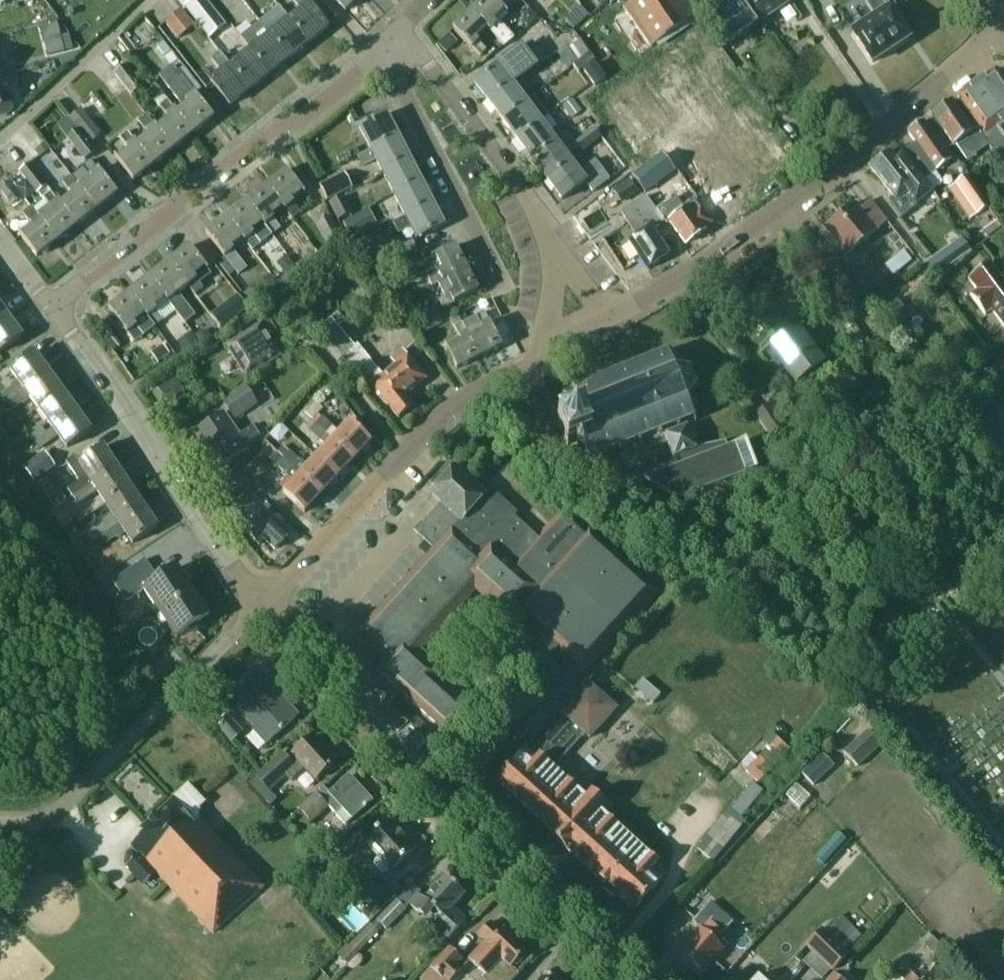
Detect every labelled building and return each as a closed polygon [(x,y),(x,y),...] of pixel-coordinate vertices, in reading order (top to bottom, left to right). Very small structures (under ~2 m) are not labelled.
[(209,36),(223,25),(203,0),(194,0),(186,7),(209,36)] [(289,19),(308,43),(328,28),(309,4),(312,1),(311,0),(291,0),(300,11),(289,19)] [(345,11),(357,0),(334,0),(345,11)] [(489,31),(497,39),(497,40),(504,46),(514,38),(498,21),(495,24),(493,21),(503,11),(507,14),(507,13),(495,0),(483,0),(471,12),(489,31)] [(623,8),(651,47),(698,14),(689,0),(635,0),(623,8)] [(700,3),(728,44),(760,22),(744,0),(737,0),(734,2),(732,0),(728,0),(728,1),(727,0),(705,0),(700,3)] [(762,20),(792,0),(748,0),(762,20)] [(863,4),(873,18),(852,32),(853,34),(873,62),(907,39),(881,0),(869,0),(863,4)] [(289,19),(279,6),(259,22),(288,59),(308,43),(289,19)] [(164,23),(176,38),(192,25),(180,10),(164,23)] [(489,31),(471,12),(452,29),(471,48),(480,57),(486,50),(478,42),(478,41),(475,38),(486,28),(489,31)] [(146,19),(125,33),(137,50),(158,36),(146,19)] [(57,21),(40,25),(48,56),(64,52),(57,21)] [(288,59),(259,22),(239,38),(249,50),(250,50),(269,74),(288,59)] [(457,42),(449,34),(438,44),(445,53),(457,42)] [(731,121),(745,135),(771,110),(700,34),(669,64),(727,125),(731,121)] [(579,41),(559,55),(568,68),(588,55),(579,41)] [(170,52),(163,43),(157,48),(164,57),(170,52)] [(535,66),(521,48),(474,84),(486,100),(511,82),(512,84),(535,66)] [(250,50),(249,50),(231,65),(230,65),(249,89),(269,74),(250,50)] [(229,105),(249,89),(230,65),(231,65),(220,52),(210,61),(221,73),(210,81),(229,105)] [(593,64),(583,71),(594,86),(604,78),(593,64)] [(124,66),(114,73),(127,90),(131,95),(141,87),(137,82),(124,66)] [(193,133),(214,117),(195,94),(194,94),(172,66),(159,76),(184,107),(178,112),(177,113),(193,133)] [(981,136),(1003,168),(1003,82),(996,70),(994,70),(995,71),(959,96),(958,95),(957,96),(977,123),(973,126),(981,137),(981,136)] [(512,84),(511,82),(486,100),(501,120),(526,102),(512,84)] [(0,95),(0,118),(14,115),(9,93),(0,95)] [(501,120),(516,140),(541,122),(549,115),(534,95),(526,102),(501,120)] [(562,106),(569,116),(580,108),(573,98),(562,106)] [(173,149),(193,133),(177,113),(178,112),(175,109),(167,100),(159,107),(166,116),(166,117),(168,120),(157,128),(157,129),(173,149)] [(968,136),(972,143),(981,137),(973,126),(969,128),(950,101),(932,114),(953,146),(968,136)] [(90,143),(101,134),(80,109),(70,118),(90,143)] [(398,137),(386,114),(359,128),(371,150),(398,137)] [(153,165),(173,149),(157,129),(157,128),(155,125),(154,125),(147,116),(139,122),(146,132),(148,135),(137,144),(153,165)] [(915,143),(904,150),(924,179),(951,160),(923,121),(907,132),(915,143)] [(516,140),(531,160),(564,135),(558,127),(550,133),(541,122),(516,140)] [(575,143),(582,152),(601,138),(594,129),(575,143)] [(65,139),(84,161),(95,152),(77,130),(65,139)] [(153,165),(137,144),(135,141),(134,141),(127,132),(119,138),(126,148),(128,151),(118,160),(115,156),(114,157),(133,181),(153,165)] [(564,135),(531,160),(546,179),(570,161),(565,154),(573,148),(564,135)] [(409,159),(398,137),(371,150),(371,152),(358,158),(363,168),(376,162),(382,173),(409,159)] [(693,162),(722,201),(728,197),(738,210),(772,185),(750,155),(740,162),(723,140),(693,162)] [(48,149),(44,144),(35,151),(39,156),(48,149)] [(336,157),(340,165),(360,156),(356,148),(336,157)] [(889,151),(869,167),(896,201),(906,193),(915,204),(932,190),(901,152),(894,158),(889,151)] [(645,195),(677,171),(663,154),(632,177),(645,195)] [(420,181),(409,159),(382,173),(393,195),(420,181)] [(570,161),(546,179),(561,200),(585,182),(593,193),(610,180),(602,169),(595,159),(579,172),(570,161)] [(92,180),(81,188),(80,189),(97,210),(117,193),(98,170),(91,160),(82,167),(90,176),(89,177),(92,180)] [(60,205),(61,204),(59,201),(58,201),(29,164),(19,171),(37,194),(38,193),(50,208),(49,208),(52,211),(41,220),(57,241),(60,239),(67,237),(67,233),(77,225),(60,205)] [(266,186),(282,207),(281,207),(284,210),(292,219),(300,213),(293,203),(291,200),(301,191),(304,195),(305,194),(286,170),(266,186)] [(320,186),(327,202),(353,189),(345,174),(320,186)] [(70,197),(61,204),(60,205),(77,225),(97,210),(80,189),(81,188),(79,185),(78,186),(71,176),(62,183),(70,192),(69,193),(72,196),(70,197)] [(948,189),(969,220),(988,207),(967,176),(948,189)] [(629,179),(613,195),(625,207),(641,192),(629,179)] [(393,195),(394,197),(405,217),(432,203),(420,181),(393,195)] [(0,188),(0,190),(3,193),(12,204),(20,197),(11,187),(7,182),(0,188)] [(355,191),(361,205),(381,197),(375,183),(355,191)] [(271,215),(281,207),(282,207),(266,186),(246,202),(262,222),(261,223),(264,226),(264,225),(272,235),(280,229),(273,219),(271,215)] [(663,222),(646,197),(621,214),(636,236),(628,241),(647,270),(671,254),(654,229),(663,222)] [(700,208),(693,213),(688,207),(683,211),(673,198),(661,207),(671,220),(668,222),(685,244),(705,230),(704,228),(711,223),(700,208)] [(870,201),(860,209),(854,203),(824,228),(846,255),(877,230),(887,221),(870,201)] [(251,231),(261,223),(262,222),(246,202),(226,217),(242,238),(241,238),(244,242),(244,241),(252,251),(260,244),(253,235),(253,234),(251,231)] [(405,217),(416,239),(443,225),(432,203),(405,217)] [(18,233),(37,257),(57,241),(41,220),(39,216),(38,217),(31,207),(22,214),(30,223),(29,224),(32,227),(21,235),(19,232),(18,233)] [(233,250),(231,247),(241,238),(242,238),(226,217),(205,233),(224,257),(239,275),(247,269),(240,260),(233,250)] [(332,248),(343,242),(330,217),(319,222),(332,248)] [(354,217),(343,223),(349,235),(360,229),(354,217)] [(983,231),(988,237),(1001,228),(997,221),(983,231)] [(434,250),(454,237),(449,229),(429,242),(434,250)] [(184,283),(187,286),(195,295),(203,289),(196,279),(194,275),(205,267),(207,270),(208,270),(189,246),(169,262),(185,283),(184,283)] [(466,269),(454,246),(431,258),(431,259),(435,257),(442,271),(438,273),(428,279),(432,287),(442,281),(443,281),(447,279),(466,269)] [(312,255),(296,265),(302,273),(317,263),(312,255)] [(299,270),(292,262),(289,258),(279,266),(289,278),(299,270)] [(175,290),(184,283),(185,283),(169,262),(149,278),(165,298),(164,299),(167,302),(167,301),(185,324),(196,316),(175,290)] [(991,263),(968,280),(976,291),(970,295),(985,316),(991,311),(1003,328),(1003,281),(991,263)] [(477,291),(466,269),(447,279),(454,293),(449,295),(450,295),(439,301),(443,309),(454,303),(477,291)] [(164,299),(165,298),(149,278),(129,293),(145,314),(144,314),(147,317),(155,327),(163,320),(156,311),(156,310),(154,307),(164,299)] [(242,294),(251,305),(263,296),(254,285),(242,294)] [(129,293),(108,309),(127,333),(135,342),(155,327),(147,317),(144,314),(145,314),(129,293)] [(224,305),(235,319),(249,308),(238,294),(224,305)] [(501,346),(489,323),(484,312),(480,304),(472,308),(476,317),(462,324),(479,358),(501,346)] [(436,312),(414,323),(420,334),(441,323),(436,312)] [(339,328),(344,324),(337,315),(331,319),(330,319),(329,320),(322,313),(311,322),(317,329),(316,331),(324,339),(323,340),(339,360),(342,358),(367,388),(371,385),(398,418),(412,406),(405,397),(426,379),(404,351),(395,359),(398,363),(382,376),(357,345),(355,347),(339,328)] [(226,347),(246,378),(280,356),(269,337),(276,332),(265,315),(257,320),(260,325),(226,347)] [(461,323),(458,315),(442,323),(445,329),(452,325),(453,327),(459,338),(461,343),(447,349),(445,345),(444,346),(456,369),(479,358),(462,324),(461,323)] [(22,337),(8,317),(0,322),(0,353),(22,337)] [(796,383),(821,365),(822,365),(823,365),(795,328),(794,328),(795,329),(760,355),(760,354),(759,355),(769,368),(770,367),(769,367),(778,360),(796,384),(797,384),(796,383)] [(177,342),(187,356),(201,346),(191,332),(177,342)] [(150,354),(155,361),(167,353),(162,345),(150,354)] [(572,391),(562,395),(561,407),(570,415),(557,420),(567,445),(576,442),(578,446),(583,447),(588,459),(587,462),(589,463),(590,460),(599,457),(600,459),(602,459),(601,456),(618,449),(619,452),(621,451),(620,448),(633,443),(638,454),(667,443),(673,458),(674,458),(678,466),(644,479),(676,501),(757,469),(745,439),(727,446),(725,441),(695,448),(691,438),(698,436),(693,424),(686,426),(685,423),(693,420),(695,421),(696,420),(694,418),(695,407),(698,406),(697,404),(694,405),(687,400),(695,390),(698,390),(698,388),(695,388),(690,374),(692,372),(690,371),(688,373),(676,371),(677,362),(680,361),(679,359),(676,360),(668,353),(669,350),(666,350),(666,353),(652,359),(650,356),(648,357),(650,359),(632,366),(631,363),(629,364),(630,367),(613,374),(612,371),(610,372),(611,375),(594,382),(592,379),(590,380),(591,382),(574,389),(573,387),(571,387),(572,391)] [(34,353),(10,370),(24,390),(48,372),(34,353)] [(48,372),(24,390),(38,409),(62,392),(48,372)] [(156,386),(167,403),(184,392),(173,375),(156,386)] [(245,385),(222,401),(234,420),(257,404),(245,385)] [(17,395),(12,388),(0,396),(5,403),(17,395)] [(52,428),(76,410),(62,392),(38,409),(52,428)] [(10,410),(22,402),(17,395),(5,403),(10,410)] [(769,404),(755,415),(770,436),(784,426),(769,404)] [(76,410),(52,428),(45,433),(33,442),(39,449),(57,435),(67,448),(91,430),(76,410)] [(253,425),(239,434),(224,412),(193,433),(217,470),(249,448),(246,444),(259,435),(253,425)] [(360,454),(371,442),(360,433),(349,422),(338,433),(322,418),(316,425),(353,460),(359,454),(360,454)] [(316,457),(338,478),(349,466),(348,466),(353,460),(316,425),(309,431),(325,447),(316,457)] [(33,442),(45,433),(40,426),(28,435),(33,442)] [(117,467),(103,447),(80,463),(76,457),(67,462),(80,482),(85,489),(117,467)] [(44,453),(24,467),(34,481),(54,466),(44,453)] [(299,474),(321,495),(338,478),(316,457),(299,474)] [(299,474),(283,459),(277,466),(293,481),(283,492),(304,513),(321,495),(299,474)] [(67,501),(60,505),(61,506),(65,513),(97,491),(105,504),(130,487),(117,467),(85,489),(73,497),(73,498),(68,502),(67,501)] [(451,472),(447,474),(445,478),(431,495),(441,503),(414,533),(433,550),(356,635),(386,663),(378,672),(447,735),(468,712),(432,679),(441,668),(421,650),(476,590),(497,610),(494,613),(504,623),(514,612),(517,615),(515,616),(533,632),(526,639),(527,667),(555,666),(562,658),(582,677),(659,592),(591,531),(588,535),(563,513),(538,541),(513,518),(518,512),(500,496),(494,502),(491,502),(484,496),(485,495),(455,468),(451,472)] [(226,481),(241,496),(250,486),(235,472),(226,481)] [(68,490),(73,497),(85,489),(80,482),(68,490)] [(93,542),(100,537),(119,524),(144,507),(130,487),(105,504),(113,514),(86,532),(93,542)] [(61,506),(60,505),(67,501),(59,490),(47,498),(55,509),(61,506)] [(259,508),(255,512),(246,499),(237,508),(246,521),(245,522),(253,529),(249,533),(258,544),(263,539),(274,549),(288,535),(259,508)] [(132,544),(157,527),(144,507),(119,524),(100,537),(104,544),(116,536),(117,538),(125,533),(132,544)] [(145,559),(112,582),(126,602),(144,590),(176,638),(209,616),(177,569),(178,569),(177,568),(159,580),(145,559)] [(256,729),(253,731),(266,745),(298,715),(286,702),(283,705),(254,673),(228,697),(256,729)] [(587,682),(560,712),(565,717),(540,745),(558,761),(584,734),(589,738),(616,709),(587,682)] [(203,703),(220,722),(231,711),(215,693),(203,703)] [(218,727),(232,743),(243,732),(229,717),(218,727)] [(843,753),(858,768),(881,746),(866,730),(843,753)] [(282,753),(255,777),(269,792),(289,774),(293,779),(305,769),(315,780),(327,769),(328,770),(330,768),(329,767),(335,762),(312,737),(293,755),(289,759),(282,753)] [(769,747),(781,758),(789,749),(777,738),(769,747)] [(497,780),(548,827),(555,833),(552,836),(606,886),(604,889),(614,898),(617,895),(634,911),(660,881),(633,856),(637,852),(597,815),(606,805),(592,792),(582,802),(526,751),(525,750),(497,780)] [(746,772),(758,783),(778,761),(766,750),(746,772)] [(813,786),(833,767),(822,754),(801,773),(813,786)] [(316,793),(316,794),(298,809),(311,823),(328,807),(335,814),(341,808),(351,819),(364,809),(365,810),(367,808),(366,807),(372,802),(349,777),(329,794),(323,787),(316,793)] [(199,819),(200,818),(200,810),(199,809),(207,801),(190,783),(139,830),(143,834),(131,846),(140,855),(127,867),(135,875),(148,863),(213,933),(263,887),(199,819)] [(339,852),(344,857),(337,863),(331,857),(323,864),(340,882),(372,852),(391,872),(415,850),(388,820),(363,842),(360,838),(356,842),(352,837),(345,844),(346,845),(339,852)] [(445,877),(424,901),(418,895),(410,904),(409,905),(426,920),(434,910),(442,917),(432,928),(447,942),(466,919),(452,907),(464,894),(445,877)] [(385,891),(362,914),(369,922),(394,900),(385,891)] [(383,928),(386,931),(406,910),(396,901),(372,927),(370,925),(349,947),(357,955),(383,928)] [(710,902),(692,922),(701,930),(680,953),(701,972),(722,948),(715,942),(732,923),(710,902)] [(469,960),(486,976),(500,961),(510,969),(525,953),(514,943),(516,941),(504,929),(500,932),(489,922),(478,935),(485,942),(469,960)] [(806,945),(813,952),(802,963),(821,979),(823,979),(832,970),(847,954),(846,953),(854,945),(832,923),(823,931),(821,929),(806,945)] [(462,970),(457,966),(463,960),(449,948),(419,979),(453,979),(462,970)] [(756,977),(773,970),(767,956),(750,963),(756,977)] [(952,968),(934,967),(934,979),(951,979),(952,968)] [(758,977),(757,978),(747,969),(736,979),(761,979),(758,977)]
